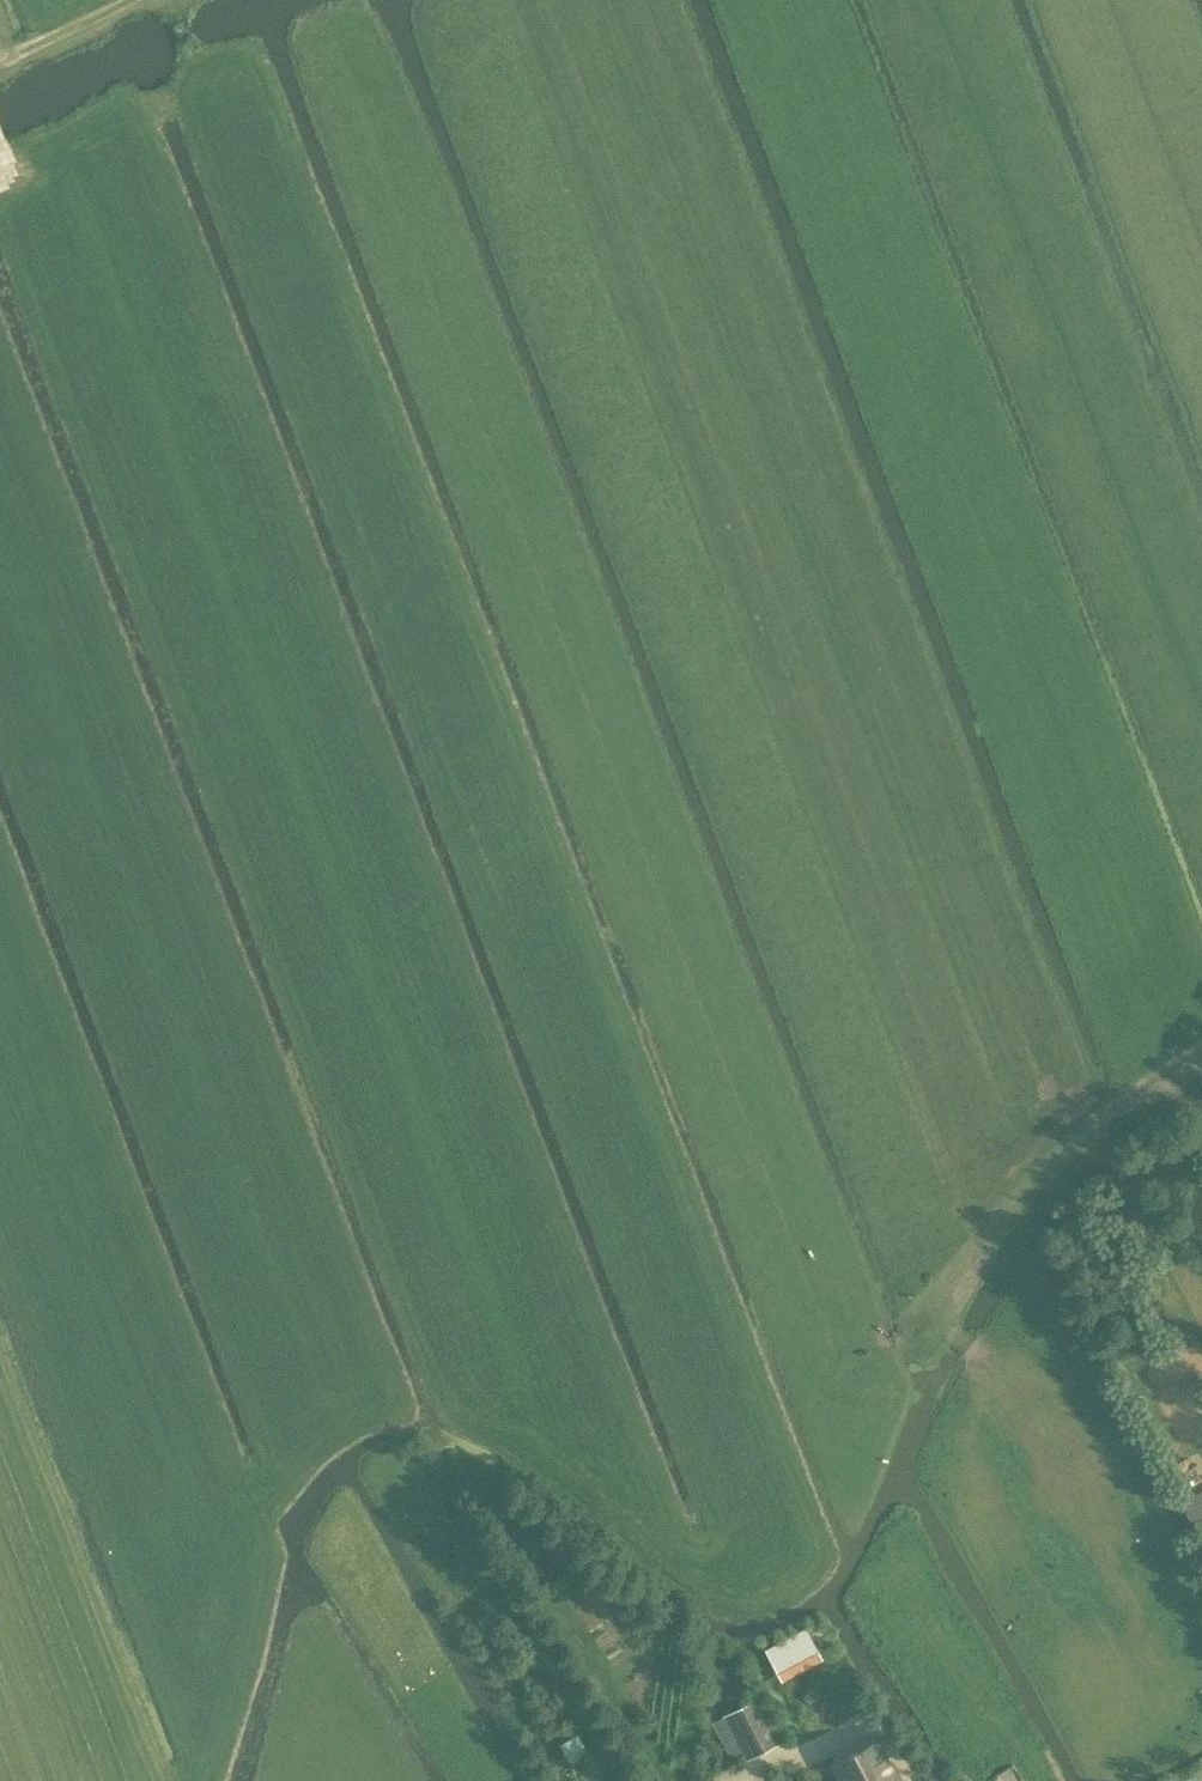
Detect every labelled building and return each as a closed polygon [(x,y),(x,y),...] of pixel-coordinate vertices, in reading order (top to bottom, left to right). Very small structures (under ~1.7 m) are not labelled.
[(1181,1499),(1195,1530),(1201,1527),(1201,1489),(1181,1499)] [(806,1625),(764,1648),(775,1669),(778,1667),(817,1647),(806,1625)] [(784,1738),(762,1695),(724,1715),(746,1758),(784,1738)] [(578,1735),(562,1744),(571,1759),(586,1750),(578,1735)] [(877,1738),(833,1762),(844,1780),(900,1780),(877,1738)]
